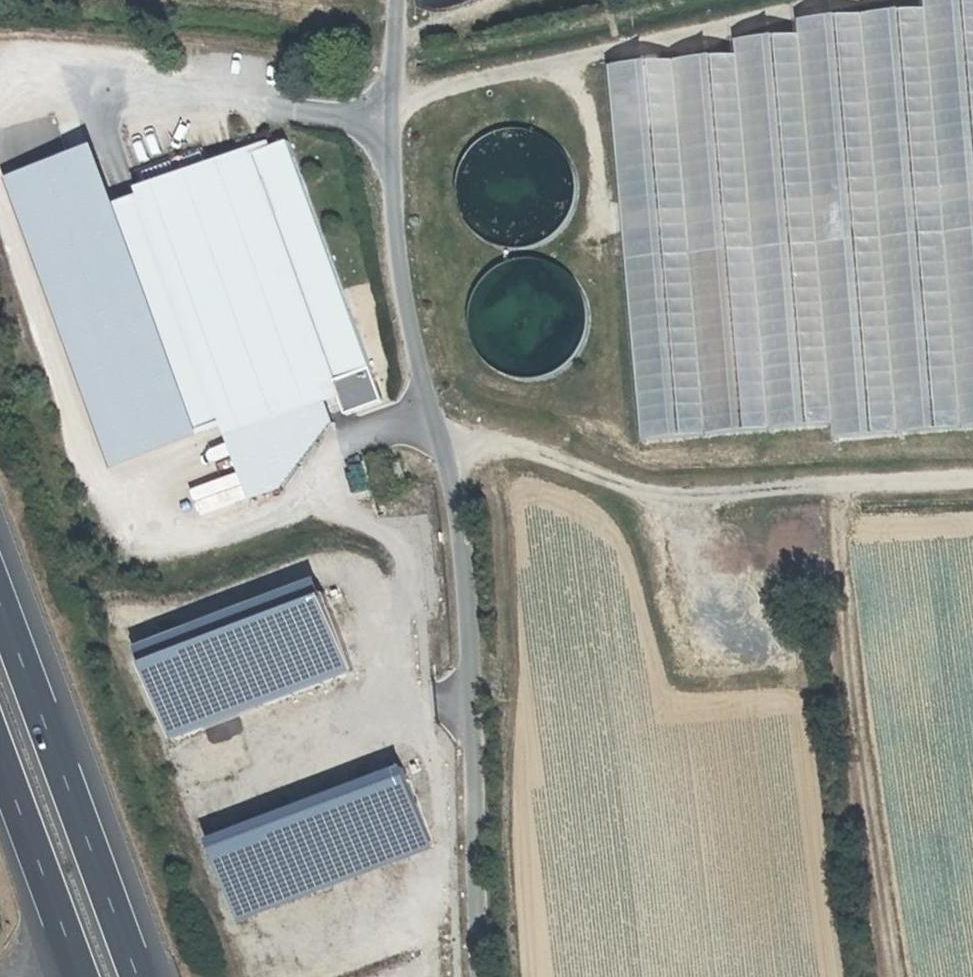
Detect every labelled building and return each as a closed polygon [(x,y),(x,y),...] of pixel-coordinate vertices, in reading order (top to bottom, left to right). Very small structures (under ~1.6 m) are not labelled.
[(930,12),(802,22),(803,38),(740,43),(741,59),(616,68),(644,445),(837,431),(838,444),(972,434),(972,0),(929,0),(930,12)] [(539,256),(578,162),(491,126),(461,200),(475,205),(466,226),(539,256)] [(108,204),(182,432),(357,375),(284,148),(108,204)] [(192,490),(200,515),(250,500),(242,474),(192,490)] [(267,812),(214,829),(240,915),(439,854),(414,770),(268,814),(267,812)] [(294,950),(256,968),(261,976),(307,976),(294,950)]
